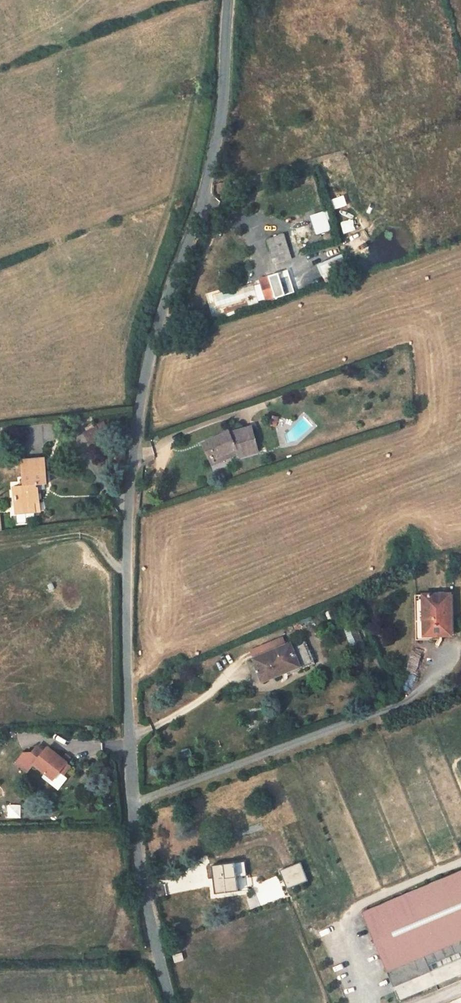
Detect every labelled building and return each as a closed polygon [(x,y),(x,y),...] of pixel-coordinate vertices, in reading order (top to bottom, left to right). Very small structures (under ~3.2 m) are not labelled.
[(333,210),(347,206),(344,196),(330,201),(333,210)] [(311,215),(316,233),(331,230),(327,212),(311,215)] [(284,235),(268,240),(275,264),(291,259),(284,235)] [(348,273),(342,257),(321,266),(328,282),(348,273)] [(291,290),(284,271),(276,274),(283,293),(291,290)] [(274,296),(283,293),(276,274),(267,277),(274,296)] [(229,433),(228,432),(203,444),(208,455),(214,452),(217,458),(237,449),(239,454),(241,457),(259,452),(252,427),(229,433)] [(96,429),(87,433),(93,444),(101,440),(96,429)] [(213,465),(239,454),(237,449),(217,458),(211,461),(213,465)] [(211,461),(217,458),(214,452),(208,455),(211,461)] [(14,487),(16,514),(35,512),(34,503),(39,502),(38,488),(36,488),(36,486),(47,485),(44,461),(22,463),(24,486),(14,487)] [(451,636),(450,595),(416,595),(416,640),(432,640),(432,636),(451,636)] [(360,641),(355,627),(345,630),(350,644),(360,641)] [(290,644),(301,670),(315,665),(304,638),(290,644)] [(290,644),(253,660),(262,682),(287,672),(288,675),(301,670),(290,644)] [(257,684),(262,682),(253,660),(247,662),(257,684)] [(46,751),(40,747),(35,754),(26,753),(18,764),(29,773),(35,765),(53,779),(60,771),(64,775),(71,766),(49,748),(46,751)] [(51,782),(53,779),(46,773),(43,776),(51,782)] [(20,818),(21,805),(8,805),(7,817),(20,818)] [(234,863),(211,866),(214,887),(217,886),(218,894),(238,892),(237,888),(236,873),(234,863)] [(280,871),(287,890),(308,881),(301,863),(280,871)] [(363,912),(400,1000),(460,975),(460,871),(363,912)] [(218,894),(217,886),(214,887),(206,887),(207,895),(218,894)]
